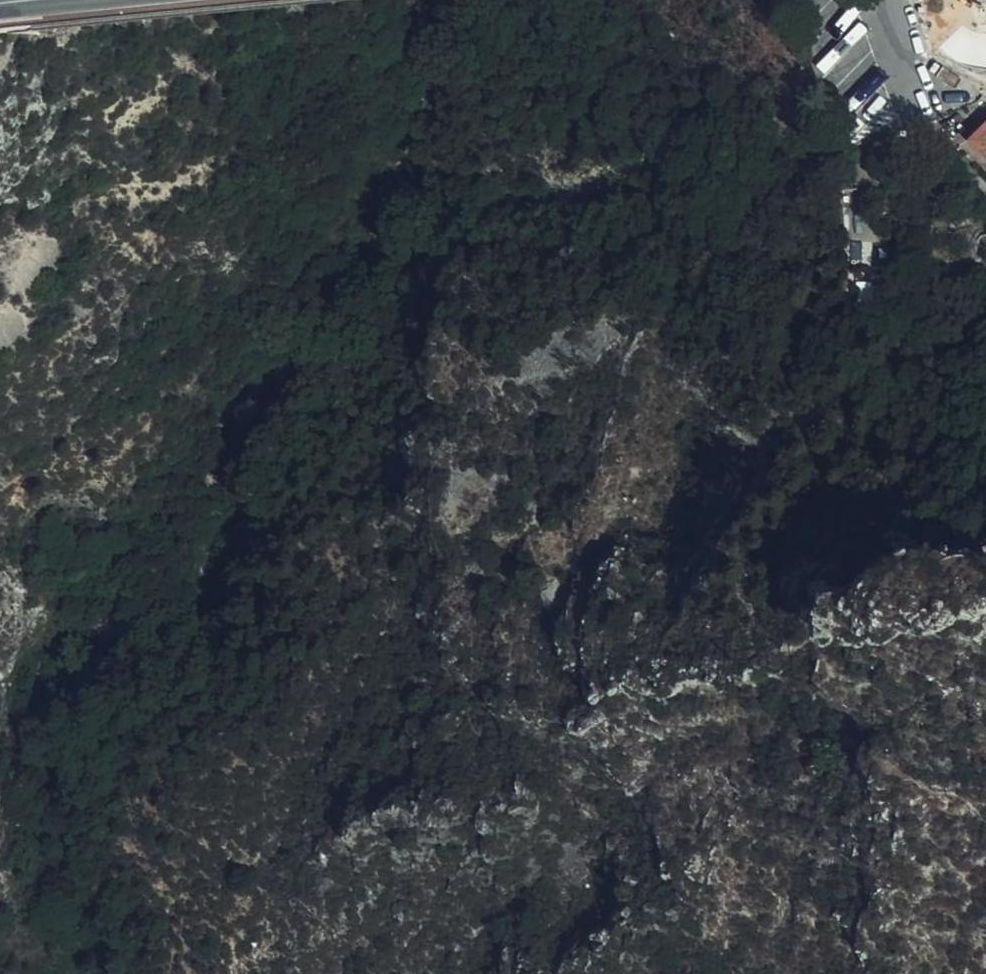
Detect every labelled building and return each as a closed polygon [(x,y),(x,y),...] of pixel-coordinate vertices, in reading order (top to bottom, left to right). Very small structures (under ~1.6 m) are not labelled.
[(985,21),(985,0),(971,0),(985,21)] [(973,140),(985,153),(985,126),(973,140)]
